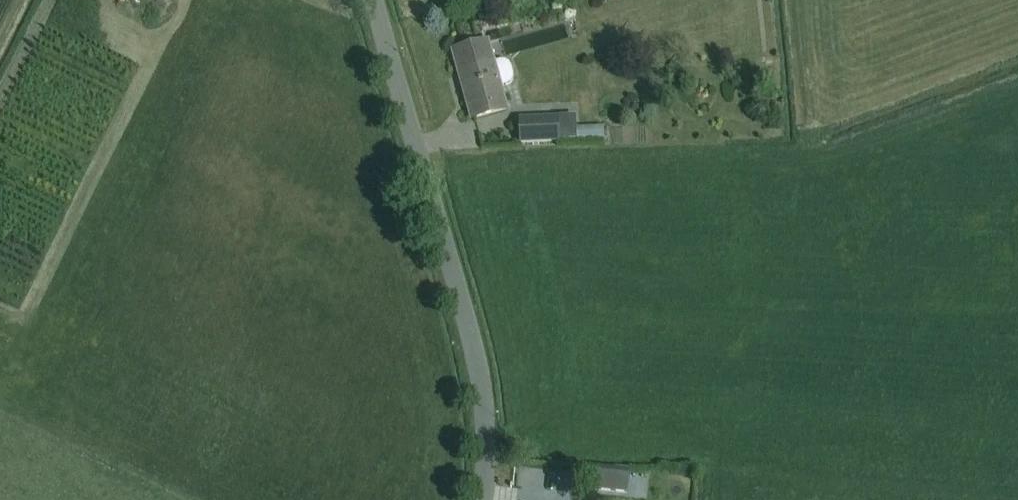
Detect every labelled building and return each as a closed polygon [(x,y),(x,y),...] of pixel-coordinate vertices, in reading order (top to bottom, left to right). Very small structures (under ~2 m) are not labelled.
[(497,13),(480,17),(482,28),(499,24),(497,13)] [(487,42),(472,46),(453,51),(472,118),(505,109),(499,87),(506,85),(510,82),(512,78),(513,74),(511,67),(508,63),(504,61),(500,61),(493,62),(487,42)] [(519,119),(520,144),(560,142),(559,118),(519,119)] [(615,120),(593,119),(593,132),(615,132),(615,120)] [(560,472),(576,474),(576,465),(560,464),(560,472)] [(627,492),(628,480),(587,476),(586,488),(627,492)]
